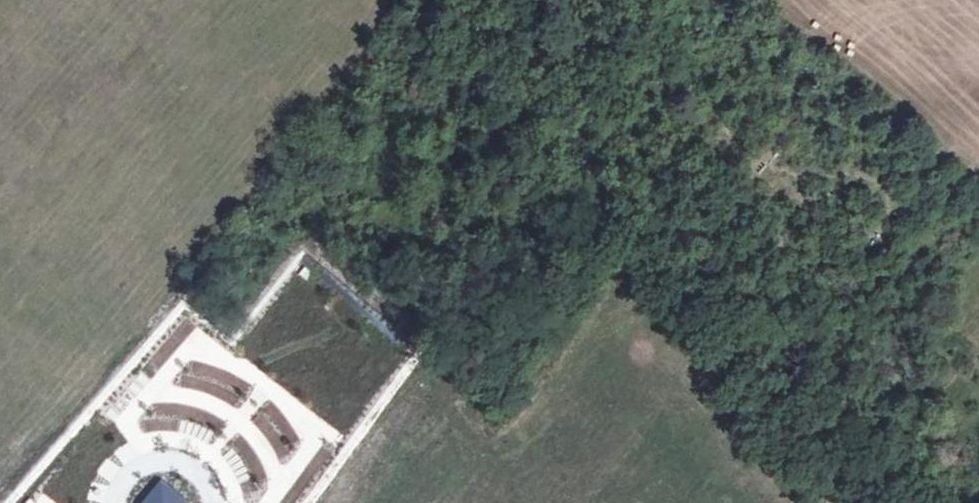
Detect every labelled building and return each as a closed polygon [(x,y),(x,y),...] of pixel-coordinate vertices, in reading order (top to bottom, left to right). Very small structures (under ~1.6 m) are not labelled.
[(141,502),(191,502),(162,478),(141,502)]
